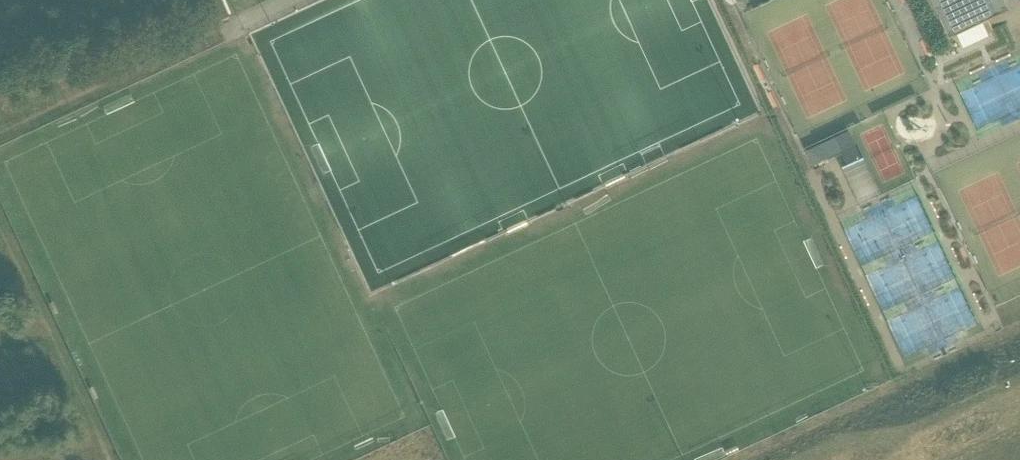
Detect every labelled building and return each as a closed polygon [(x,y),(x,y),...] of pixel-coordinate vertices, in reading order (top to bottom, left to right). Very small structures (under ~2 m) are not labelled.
[(997,0),(941,0),(944,6),(942,7),(943,8),(944,7),(950,20),(949,21),(949,22),(951,21),(957,34),(975,25),(976,27),(988,21),(982,7),(997,0)] [(814,164),(843,150),(835,134),(806,148),(814,164)] [(864,157),(843,167),(859,200),(880,189),(864,157)] [(893,324),(903,353),(908,353),(928,346),(932,346),(957,337),(957,333),(977,326),(966,292),(944,300),(965,301),(965,312),(950,311),(950,323),(897,322),(893,324)]
